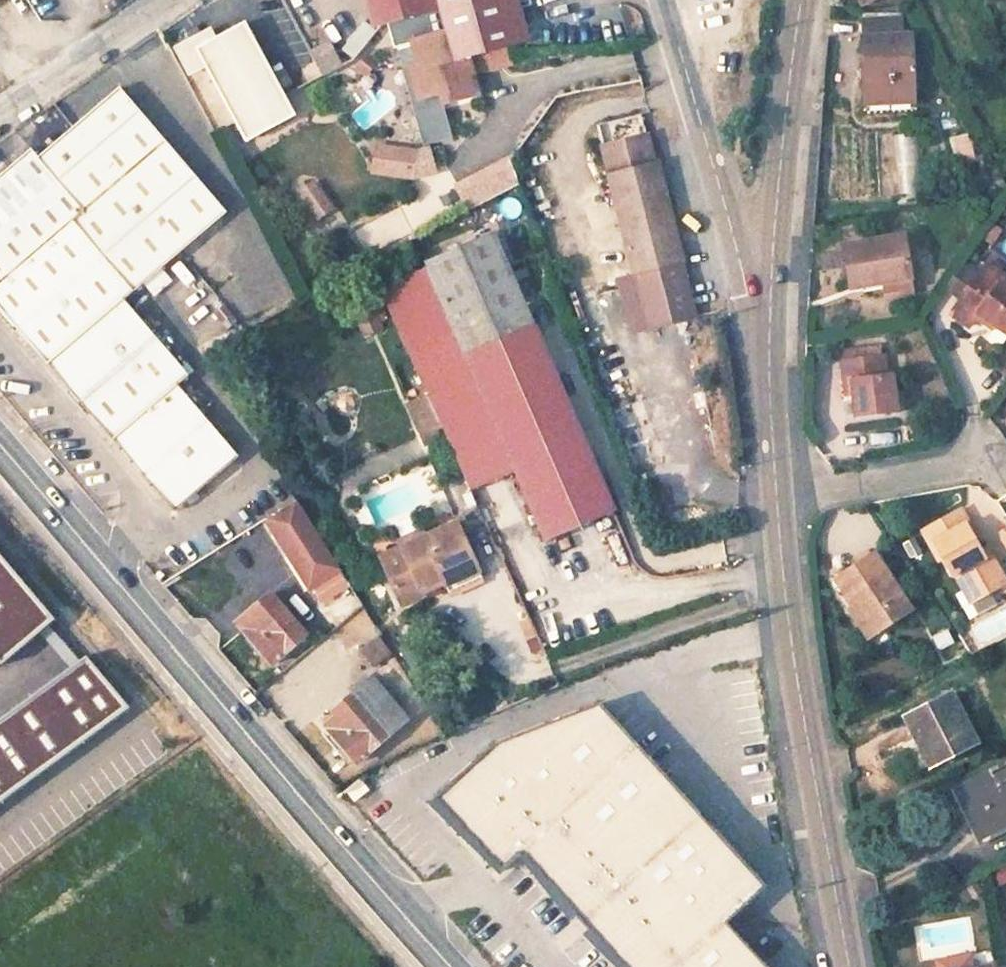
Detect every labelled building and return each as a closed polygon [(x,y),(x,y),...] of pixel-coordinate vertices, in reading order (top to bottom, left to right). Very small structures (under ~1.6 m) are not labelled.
[(506,0),(380,0),(385,19),(445,2),(450,20),(416,28),(424,62),(431,88),(432,91),(439,88),(449,86),(453,97),(474,91),(463,52),(516,37),(506,0)] [(858,84),(913,80),(905,0),(898,0),(859,6),(851,2),(858,84)] [(207,31),(188,42),(198,60),(238,134),(287,107),(236,15),(207,31)] [(204,25),(164,47),(177,71),(198,60),(188,42),(207,31),(204,25)] [(326,40),(304,52),(318,76),(339,64),(326,40)] [(431,88),(424,62),(416,64),(423,90),(431,88)] [(443,99),(453,97),(449,86),(439,88),(443,99)] [(166,511),(184,513),(238,468),(177,397),(185,388),(122,312),(223,231),(119,105),(39,172),(30,162),(0,189),(0,318),(47,373),(115,451),(166,511)] [(967,133),(946,137),(951,159),(972,155),(967,133)] [(899,196),(919,195),(915,134),(895,135),(899,196)] [(648,141),(606,152),(634,270),(649,331),(693,320),(678,261),(682,259),(659,166),(654,167),(648,141)] [(487,163),(456,178),(465,195),(495,180),(487,163)] [(330,214),(314,186),(299,194),(314,222),(330,214)] [(984,242),(994,229),(985,223),(976,236),(984,242)] [(534,326),(490,234),(428,263),(430,267),(467,354),(534,326)] [(906,283),(899,238),(835,251),(843,295),(877,288),(906,283)] [(955,266),(938,289),(953,301),(970,277),(955,266)] [(441,434),(469,495),(517,473),(551,543),(620,508),(534,326),(467,354),(430,267),(377,292),(425,399),(441,434)] [(996,344),(1005,330),(1005,296),(993,286),(996,282),(977,268),(970,277),(953,301),(941,317),(960,330),(967,321),(996,344)] [(877,288),(880,300),(908,294),(906,283),(877,288)] [(373,310),(354,315),(359,334),(378,329),(373,310)] [(891,415),(882,374),(874,375),(871,359),(868,360),(867,352),(836,358),(838,366),(834,367),(837,384),(844,383),(852,422),(891,415)] [(405,408),(421,443),(441,434),(425,399),(405,408)] [(299,514),(269,530),(314,602),(344,583),(299,514)] [(946,518),(931,527),(939,539),(954,530),(946,518)] [(418,589),(440,579),(445,592),(476,577),(453,522),(380,556),(401,606),(421,597),(418,589)] [(1003,554),(1005,553),(1005,526),(994,531),(1003,554)] [(931,527),(911,539),(918,552),(924,548),(943,581),(946,579),(956,595),(969,586),(977,600),(996,589),(986,571),(980,575),(971,559),(954,530),(939,539),(931,527)] [(971,559),(980,575),(986,571),(977,556),(971,559)] [(843,610),(862,642),(909,613),(875,561),(837,584),(850,606),(843,610)] [(956,595),(964,608),(977,600),(969,586),(956,595)] [(251,612),(266,633),(252,644),(270,667),(307,639),(274,595),(251,612)] [(251,612),(237,622),(252,644),(266,633),(251,612)] [(370,669),(389,654),(374,635),(355,650),(370,669)] [(408,724),(375,679),(333,710),(349,733),(337,743),(353,765),(408,724)] [(0,709),(0,902),(58,966),(218,966),(245,945),(23,691),(0,709)] [(969,740),(945,693),(902,714),(911,733),(899,739),(914,768),(969,740)] [(616,966),(756,966),(717,921),(754,890),(597,704),(498,737),(429,795),(491,868),(515,848),(616,966)] [(951,795),(961,815),(971,810),(982,831),(1005,818),(1005,766),(951,795)] [(971,946),(936,951),(939,966),(973,961),(971,946)] [(1003,957),(973,961),(939,966),(1004,966),(1003,957)]
